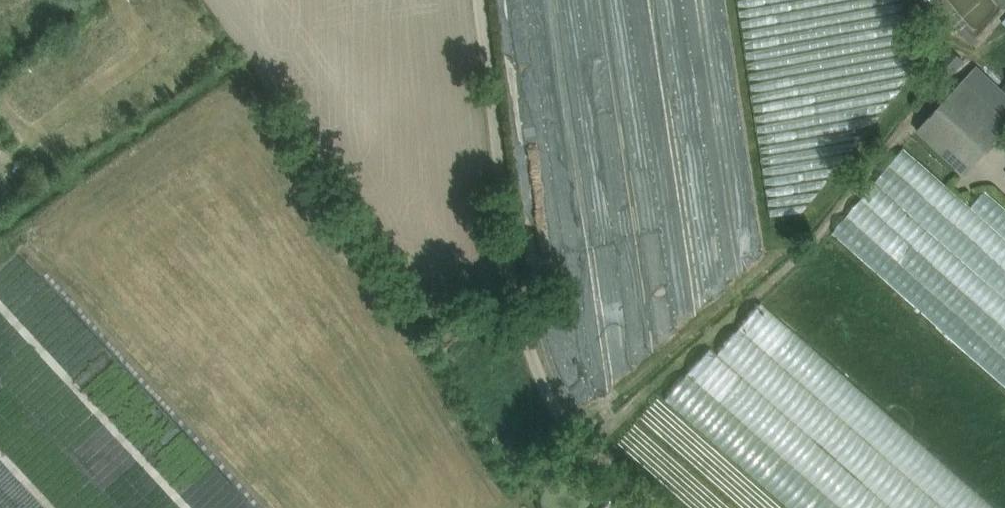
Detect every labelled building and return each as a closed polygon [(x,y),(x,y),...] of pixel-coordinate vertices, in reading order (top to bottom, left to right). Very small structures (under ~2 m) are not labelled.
[(11,19),(4,12),(0,16),(0,30),(11,19)] [(948,79),(965,60),(946,42),(929,62),(948,79)] [(1001,88),(977,65),(929,117),(917,130),(965,174),(1004,131),(1004,84),(1001,88)] [(999,285),(994,279),(971,262),(980,250),(970,258),(958,249),(946,258),(954,269),(961,274),(976,293),(938,266),(954,287),(967,296),(973,304),(993,318),(998,315),(993,312),(996,307),(1004,313),(1004,289),(999,285)] [(601,507),(619,507),(609,499),(601,507)]
